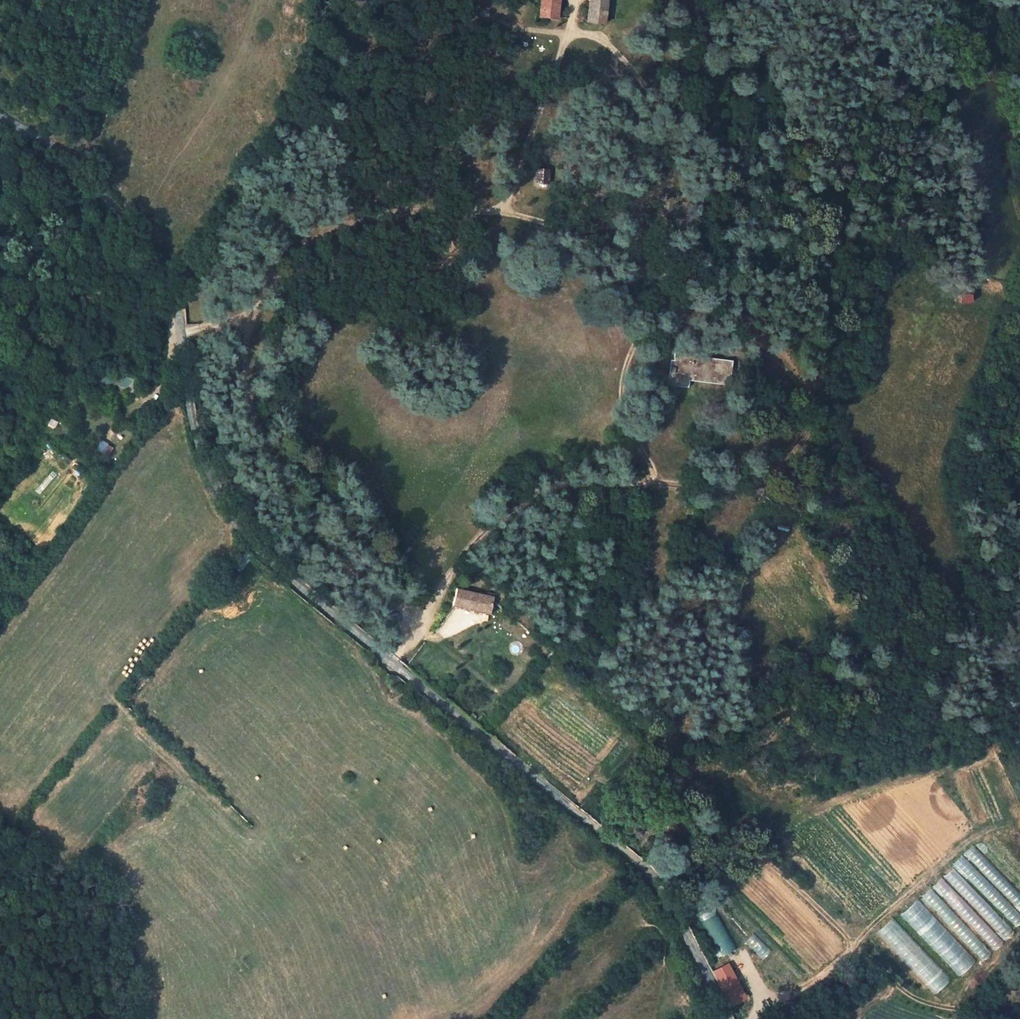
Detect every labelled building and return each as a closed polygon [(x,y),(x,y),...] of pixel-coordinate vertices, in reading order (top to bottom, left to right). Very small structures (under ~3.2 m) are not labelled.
[(541,17),(558,18),(560,0),(543,0),(541,17)] [(589,22),(606,24),(609,0),(591,0),(589,22)] [(548,189),(549,176),(536,176),(535,189),(548,189)] [(695,367),(695,362),(670,359),(668,374),(665,374),(664,381),(668,381),(666,391),(685,393),(686,387),(724,393),(727,371),(695,367)] [(446,608),(482,617),(486,597),(451,589),(446,608)] [(958,975),(975,960),(917,899),(901,914),(958,975)] [(711,909),(698,917),(716,945),(729,937),(711,909)] [(951,978),(891,918),(877,933),(936,992),(951,978)] [(729,961),(712,970),(726,998),(743,989),(729,961)]
